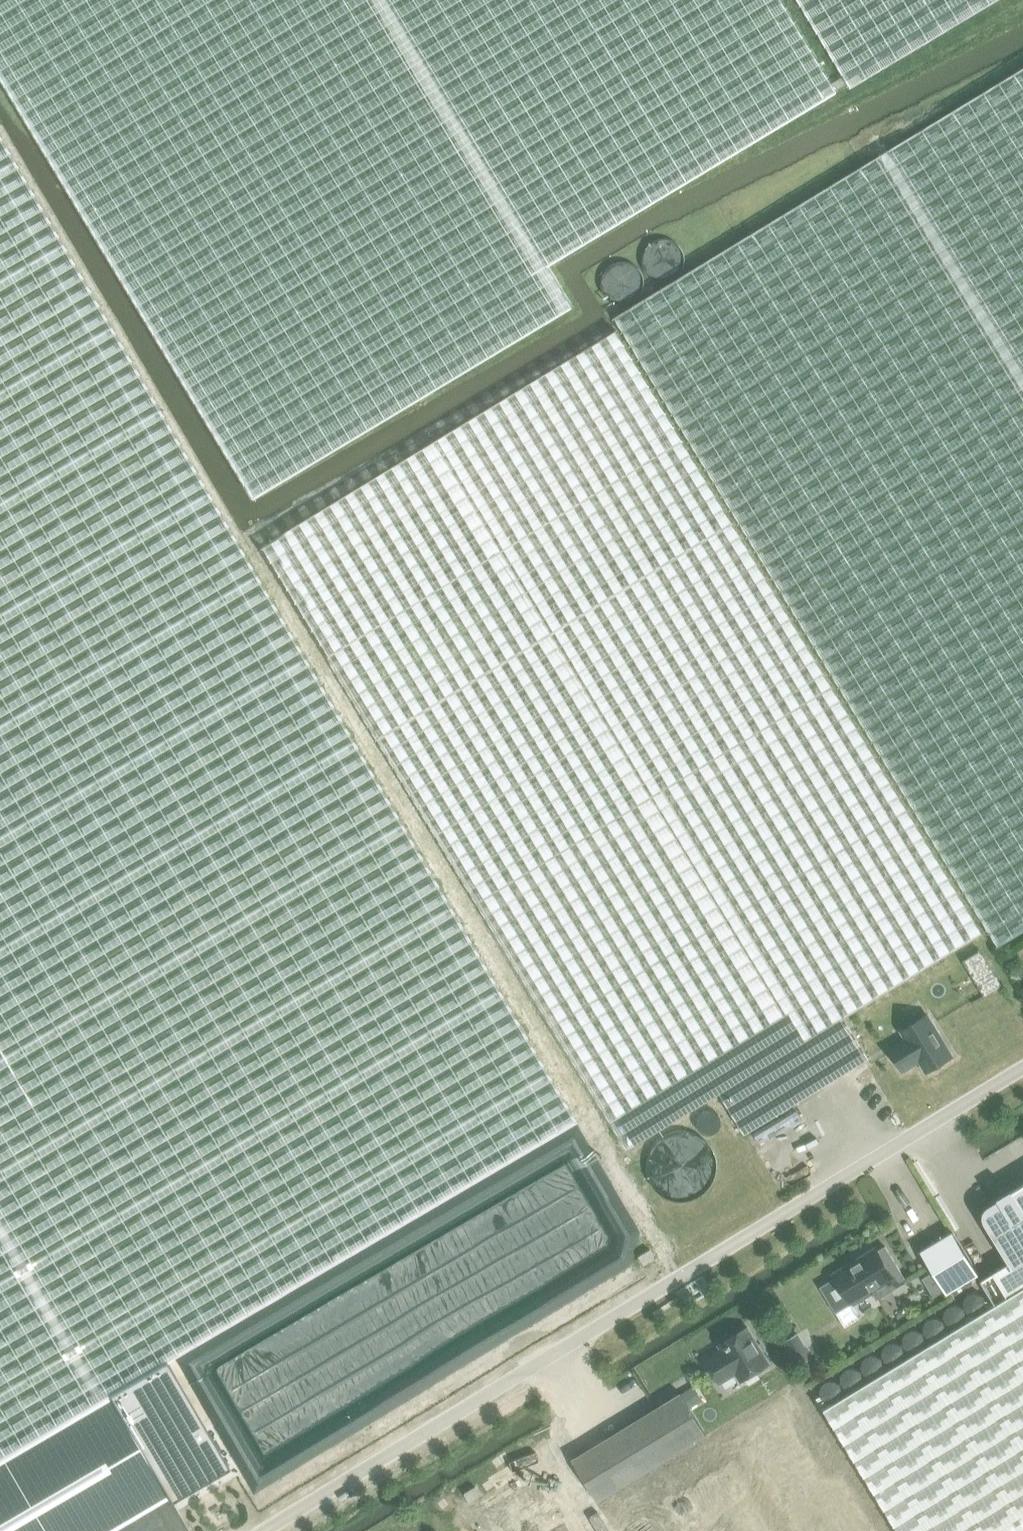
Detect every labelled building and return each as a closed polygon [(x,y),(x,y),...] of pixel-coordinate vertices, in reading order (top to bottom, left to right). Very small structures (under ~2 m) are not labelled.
[(255,497),(573,306),(548,264),(656,200),(837,92),(782,0),(0,0),(0,73),(255,497)] [(849,85),(993,0),(798,0),(849,85)] [(1022,932),(1022,68),(615,316),(999,946),(1022,932)] [(162,1361),(575,1119),(236,540),(0,137),(0,1456),(162,1361)] [(686,263),(687,257),(685,250),(681,244),(676,240),(670,238),(663,238),(656,241),(651,245),(647,251),(646,257),(647,264),(649,270),(654,275),(660,278),(667,279),(673,278),(679,274),(684,269),(686,263)] [(608,270),(604,276),(603,283),(605,290),(608,296),(614,301),(621,303),(627,303),(633,301),(639,298),(643,292),(645,286),(645,280),(643,273),(639,268),(634,264),(627,262),(620,262),(613,265),(608,270)] [(616,331),(262,547),(628,1148),(720,1092),(844,1016),(982,932),(616,331)] [(952,1055),(927,1015),(885,1041),(903,1070),(915,1063),(913,1060),(918,1057),(926,1071),(952,1055)] [(870,1058),(845,1017),(721,1093),(745,1134),(870,1058)] [(984,1216),(984,1219),(985,1221),(986,1223),(1010,1263),(994,1272),(1009,1298),(1022,1290),(1022,1184),(988,1206),(987,1207),(985,1209),(984,1211),(984,1214),(984,1216)] [(947,1295),(979,1274),(953,1231),(920,1251),(947,1295)] [(836,1278),(821,1287),(836,1313),(837,1312),(845,1327),(860,1318),(851,1304),(872,1291),(877,1299),(907,1281),(885,1246),(877,1250),(876,1248),(834,1274),(836,1278)] [(644,1265),(655,1258),(650,1250),(639,1256),(644,1265)] [(1009,1298),(827,1409),(901,1530),(1022,1530),(1022,1290),(1009,1298)] [(706,1359),(720,1382),(736,1372),(741,1380),(770,1363),(747,1326),(719,1344),(722,1349),(706,1359)] [(798,1332),(782,1343),(796,1366),(813,1356),(798,1332)] [(0,1456),(0,1530),(110,1530),(170,1497),(172,1500),(175,1498),(183,1493),(229,1466),(228,1464),(224,1466),(193,1415),(162,1361),(0,1456)] [(695,1386),(682,1393),(691,1407),(703,1400),(695,1386)] [(827,1409),(816,1391),(715,1453),(705,1437),(686,1448),(702,1483),(624,1530),(901,1530),(827,1409)] [(488,1530),(550,1530),(599,1501),(598,1499),(707,1435),(691,1407),(682,1393),(682,1392),(572,1459),(573,1460),(480,1518),(488,1530)] [(470,1502),(476,1498),(481,1495),(475,1486),(464,1493),(470,1502)]
